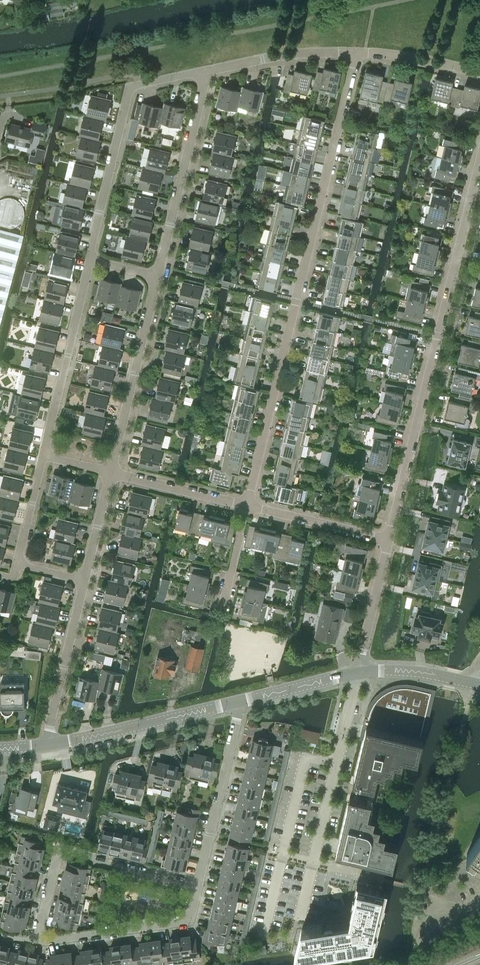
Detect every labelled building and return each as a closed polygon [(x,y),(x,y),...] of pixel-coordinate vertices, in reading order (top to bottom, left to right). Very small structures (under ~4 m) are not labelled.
[(37,7),(38,11),(43,10),(43,6),(47,5),(46,0),(36,0),(37,7)] [(80,4),(79,0),(64,0),(49,3),(52,16),(64,13),(62,8),(80,4)] [(48,11),(41,13),(42,20),(49,19),(48,11)] [(342,72),(324,67),(322,76),(316,75),(313,89),(319,90),(320,88),(326,89),(328,91),(329,90),(337,92),(342,72)] [(312,74),(295,69),(293,78),(287,77),(283,91),(290,93),(290,90),(297,92),(298,93),(300,92),(307,94),(312,74)] [(383,75),(366,71),(360,97),(367,99),(368,101),(370,100),(383,103),(384,100),(387,85),(381,84),(383,75)] [(454,106),(457,92),(451,90),(453,82),(436,77),(431,98),(438,100),(439,101),(441,100),(448,102),(447,106),(452,108),(453,108),(454,106)] [(393,87),(387,85),(384,100),(390,101),(391,99),(397,100),(399,102),(400,101),(408,103),(413,82),(395,78),(393,87)] [(479,99),(479,88),(465,84),(463,93),(457,92),(454,106),(453,108),(452,108),(451,111),(455,113),(457,107),(460,108),(461,105),(467,107),(468,109),(470,107),(477,109),(479,99)] [(237,110),(238,106),(242,91),(241,91),(221,86),(216,105),(237,110)] [(259,111),(263,92),(264,92),(242,87),(241,91),(242,91),(238,106),(259,111)] [(106,120),(111,99),(92,95),(87,115),(103,119),(103,120),(106,120)] [(159,127),(160,122),(163,107),(143,102),(138,122),(159,127)] [(164,103),(163,107),(160,122),(181,127),(185,108),(164,103)] [(87,115),(84,114),(79,136),(82,136),(98,140),(99,139),(103,120),(103,119),(87,115)] [(300,129),(320,134),(324,120),(325,120),(303,115),(304,115),(300,129)] [(8,129),(5,140),(30,147),(33,134),(43,137),(46,126),(34,122),(32,130),(20,127),(20,126),(10,123),(9,127),(8,127),(8,129)] [(358,128),(354,142),(375,147),(378,133),(379,133),(357,128),(358,128)] [(320,134),(300,129),(297,143),(296,143),(318,148),(317,148),(320,134)] [(212,152),(214,153),(214,152),(231,156),(236,135),(217,131),(212,152)] [(82,136),(77,157),(96,161),(101,140),(99,139),(98,140),(82,136)] [(445,145),(442,157),(461,162),(463,154),(461,153),(464,142),(444,138),(442,144),(445,145)] [(375,147),(354,142),(351,156),(372,161),(375,147),(375,148),(375,147)] [(318,148),(296,143),(297,143),(293,157),(314,162),(317,148),(318,148)] [(151,147),(146,167),(146,168),(162,172),(165,173),(170,151),(151,147)] [(376,147),(373,160),(379,161),(382,148),(376,147)] [(209,173),(228,178),(234,156),(231,156),(214,152),(214,153),(209,173)] [(372,161),(351,156),(348,170),(369,175),(368,175),(372,161),(372,162),(372,161)] [(437,156),(434,168),(437,169),(435,175),(442,177),(448,179),(454,180),(457,169),(459,170),(461,162),(442,157),(437,156)] [(314,162),(293,157),(290,171),(311,176),(310,176),(314,162)] [(75,162),(70,183),(87,187),(87,188),(89,188),(94,167),(75,162)] [(162,172),(146,168),(146,167),(143,167),(138,188),(157,192),(162,172)] [(369,175),(348,170),(344,184),(365,189),(368,175),(369,176),(369,175)] [(311,176),(290,171),(287,185),(286,185),(307,190),(310,176),(311,177),(311,176)] [(208,179),(203,199),(203,200),(220,204),(222,205),(227,184),(208,179)] [(82,207),(87,188),(87,187),(70,183),(68,182),(63,203),(65,204),(82,208),(82,207)] [(365,189),(344,184),(341,198),(362,203),(365,189),(365,190),(365,189)] [(307,190),(286,185),(287,185),(283,199),(283,200),(304,205),(304,204),(303,204),(307,190)] [(433,192),(430,204),(450,209),(452,201),(451,201),(454,190),(433,185),(431,192),(433,192)] [(151,219),(156,199),(146,196),(146,193),(141,192),(140,195),(137,194),(132,215),(134,216),(134,215),(151,219)] [(358,217),(362,203),(362,204),(362,203),(341,198),(338,212),(337,212),(337,213),(358,218),(359,217),(358,217)] [(195,220),(215,225),(220,204),(203,200),(203,199),(201,199),(195,220)] [(79,229),(85,208),(82,207),(82,208),(65,204),(63,203),(52,201),(51,205),(57,207),(57,206),(64,208),(60,224),(79,229)] [(273,215),(293,220),(297,206),(298,206),(276,201),(277,201),(273,215)] [(450,209),(430,204),(428,217),(425,216),(424,223),(445,228),(447,217),(448,217),(450,209)] [(151,219),(134,215),(134,216),(129,235),(129,236),(146,240),(148,241),(153,220),(151,219)] [(293,220),(273,215),(270,229),(291,234),(290,234),(293,220)] [(360,236),(363,222),(364,222),(342,216),(342,217),(343,217),(340,231),(360,236)] [(189,247),(191,248),(191,247),(208,251),(213,231),(194,226),(189,247)] [(23,235),(0,229),(0,323),(23,235)] [(291,234),(270,229),(269,229),(270,229),(267,243),(266,243),(287,248),(290,234),(291,234)] [(61,231),(56,252),(75,256),(80,235),(61,231)] [(360,236),(340,231),(336,245),(335,245),(357,250),(360,236)] [(440,249),(442,237),(421,232),(420,239),(422,239),(419,252),(439,256),(440,249)] [(146,240),(129,236),(129,235),(127,235),(122,256),(141,261),(146,240)] [(287,248),(266,243),(263,257),(284,262),(283,262),(287,248)] [(357,250),(335,245),(336,245),(333,259),(353,264),(354,264),(353,264),(356,250),(357,250)] [(186,268),(205,273),(211,252),(208,251),(191,247),(191,248),(186,268)] [(75,256),(56,252),(51,272),(70,277),(75,256)] [(439,256),(419,252),(416,264),(414,264),(412,270),(433,275),(436,264),(437,264),(439,256)] [(284,262),(263,257),(260,271),(259,271),(280,276),(283,262),(284,262)] [(353,264),(333,259),(330,273),(329,273),(350,278),(353,264)] [(352,277),(357,278),(360,265),(354,263),(352,277)] [(22,285),(29,286),(33,271),(26,269),(22,285)] [(280,276),(259,271),(260,271),(256,285),(256,286),(277,291),(278,290),(277,290),(280,276)] [(350,278),(329,273),(326,287),(347,292),(346,292),(350,278)] [(50,278),(45,299),(64,304),(69,283),(50,278)] [(96,297),(116,302),(117,302),(121,285),(122,283),(100,278),(96,297)] [(411,287),(408,299),(427,304),(429,296),(428,296),(431,285),(428,284),(419,282),(410,280),(408,286),(411,287)] [(197,307),(202,286),(183,281),(178,301),(178,302),(195,306),(197,307)] [(141,290),(121,285),(117,302),(116,302),(116,304),(137,309),(141,290)] [(347,292),(326,287),(323,301),(322,301),(343,307),(343,306),(346,292),(347,292)] [(476,287),(471,304),(479,307),(479,288),(476,287)] [(250,310),(271,315),(274,301),(275,301),(253,296),(254,296),(250,310)] [(64,304),(45,299),(39,320),(59,324),(64,304)] [(425,312),(427,304),(408,299),(405,311),(397,310),(396,316),(422,322),(425,311),(425,312)] [(190,327),(195,306),(178,302),(178,301),(176,301),(171,322),(190,327)] [(271,315),(250,310),(247,324),(268,329),(267,329),(271,315)] [(341,317),(319,311),(319,312),(320,312),(317,326),(337,331),(340,317),(341,317)] [(469,315),(465,333),(479,336),(479,312),(479,311),(478,317),(469,315)] [(101,344),(103,345),(120,349),(120,348),(125,328),(106,323),(101,344)] [(268,329),(247,324),(244,338),(243,338),(264,343),(267,329),(268,329)] [(59,331),(40,326),(35,347),(54,351),(59,331)] [(337,331),(317,326),(313,340),(334,345),(337,331)] [(164,349),(167,350),(167,349),(184,354),(184,353),(189,333),(169,328),(164,349)] [(352,328),(351,334),(358,336),(359,329),(352,328)] [(415,351),(418,340),(391,334),(390,342),(392,343),(390,353),(394,354),(414,359),(416,351),(415,351)] [(264,343),(243,338),(244,338),(240,352),(261,357),(264,343)] [(334,345),(313,340),(312,340),(313,340),(310,354),(331,359),(330,359),(334,345)] [(472,340),(471,346),(462,343),(458,361),(478,366),(479,359),(479,342),(472,340)] [(103,345),(98,365),(115,369),(117,370),(122,349),(120,348),(120,349),(103,345)] [(54,351),(35,347),(30,368),(49,372),(54,351)] [(181,375),(186,354),(184,353),(184,354),(167,349),(167,350),(162,370),(181,375)] [(261,357),(240,352),(237,366),(257,371),(260,357),(261,357)] [(331,359),(310,354),(307,368),(306,368),(327,373),(330,359),(331,359)] [(339,354),(337,361),(345,363),(347,356),(339,354)] [(412,367),(414,359),(394,354),(391,367),(389,366),(387,373),(409,378),(411,367),(412,367)] [(82,369),(83,362),(77,360),(75,368),(82,369)] [(115,369),(98,365),(96,364),(91,385),(110,390),(115,369)] [(257,371),(237,366),(236,366),(237,366),(234,380),(233,380),(233,381),(254,386),(255,385),(254,385),(257,371)] [(455,372),(451,389),(471,394),(473,387),(475,386),(474,384),(475,378),(479,379),(479,371),(459,366),(458,367),(459,367),(458,372),(455,372)] [(327,373),(306,368),(307,368),(303,382),(324,387),(327,373)] [(27,373),(22,394),(41,398),(46,378),(27,373)] [(174,402),(179,381),(160,376),(155,397),(172,401),(172,402),(174,402)] [(324,387),(303,382),(300,396),(299,396),(320,402),(321,401),(320,401),(323,387),(324,387)] [(386,389),(383,402),(402,406),(404,399),(404,398),(406,387),(385,382),(384,389),(386,389)] [(235,398),(256,403),(259,389),(260,390),(260,389),(238,384),(239,384),(235,398)] [(84,412),(87,412),(104,416),(104,415),(109,395),(90,390),(84,412)] [(41,398),(22,394),(17,415),(36,419),(41,398)] [(148,417),(167,422),(172,402),(172,401),(155,397),(153,396),(148,417)] [(184,403),(192,405),(194,398),(185,396),(184,403)] [(468,414),(467,412),(469,405),(471,406),(473,399),(470,399),(459,396),(457,402),(448,400),(444,417),(455,420),(454,426),(463,428),(467,428),(470,426),(471,422),(469,418),(466,417),(466,415),(468,414)] [(293,398),(290,411),(311,416),(310,416),(314,402),(314,403),(314,402),(293,397),(293,398)] [(256,403),(235,398),(235,399),(232,412),(253,417),(252,417),(256,403)] [(402,406),(383,402),(380,414),(378,414),(376,420),(397,425),(400,414),(401,414),(402,406)] [(311,416),(290,411),(287,425),(286,425),(307,430),(310,417),(311,417),(311,416)] [(87,412),(82,433),(101,437),(106,416),(104,415),(104,416),(87,412)] [(253,417),(232,412),(231,412),(232,413),(229,426),(228,426),(249,431),(252,417),(253,418),(253,417)] [(141,445),(144,445),(161,449),(161,448),(166,428),(147,423),(141,445)] [(307,430),(286,425),(287,426),(283,439),(304,444),(307,431),(307,430)] [(249,431),(228,426),(229,427),(225,440),(246,445),(245,445),(249,431)] [(14,427),(9,448),(28,452),(33,431),(14,427)] [(375,437),(372,449),(391,454),(393,446),(392,446),(395,435),(374,430),(372,436),(375,437)] [(304,444),(283,439),(280,453),(279,453),(301,458),(300,458),(303,445),(304,445),(304,444)] [(448,462),(465,466),(471,443),(466,442),(466,441),(464,441),(453,439),(448,462)] [(246,445),(225,440),(225,441),(222,454),(221,454),(242,459),(245,445),(246,446),(246,445)] [(139,466),(158,470),(163,449),(161,448),(161,449),(144,445),(139,466)] [(28,452),(9,448),(4,468),(23,473),(28,452)] [(391,454),(372,449),(369,461),(366,461),(365,467),(386,472),(389,461),(389,462),(391,454)] [(178,460),(180,453),(176,453),(176,452),(173,451),(171,459),(178,460)] [(301,458),(279,453),(280,454),(277,467),(297,472),(300,459),(301,459),(301,458)] [(242,459),(221,454),(222,455),(219,468),(218,468),(233,472),(239,474),(240,473),(239,473),(242,459)] [(345,460),(343,467),(353,470),(354,462),(345,460)] [(218,468),(219,468),(212,466),(212,467),(213,467),(209,481),(209,483),(217,485),(217,483),(230,486),(229,486),(233,472),(218,468)] [(297,472),(277,467),(273,481),(272,481),(272,482),(279,484),(279,483),(293,486),(294,486),(297,473),(297,472)] [(70,497),(74,481),(75,478),(53,473),(51,485),(46,484),(44,491),(69,497),(70,497)] [(0,492),(0,495),(18,500),(23,479),(4,474),(0,492)] [(381,493),(384,482),(377,480),(378,477),(370,475),(369,479),(362,477),(361,483),(363,484),(360,496),(380,501),(381,493)] [(94,486),(74,481),(70,497),(69,497),(69,500),(90,505),(94,486)] [(300,503),(304,488),(294,486),(293,486),(279,483),(279,484),(276,497),(275,497),(280,498),(288,500),(287,502),(295,504),(296,502),(300,503)] [(465,489),(444,484),(443,490),(440,490),(437,500),(437,503),(440,504),(438,510),(459,515),(461,506),(462,506),(463,506),(464,504),(465,501),(465,499),(463,498),(465,489)] [(133,491),(128,512),(144,516),(147,517),(152,496),(133,491)] [(0,495),(0,517),(13,520),(18,500),(0,495)] [(380,501),(360,496),(357,509),(355,508),(353,515),(374,520),(377,509),(378,509),(380,501)] [(199,512),(188,510),(188,509),(180,507),(175,527),(188,530),(187,532),(194,534),(199,512)] [(120,532),(123,533),(123,532),(139,537),(139,536),(144,516),(128,512),(125,511),(120,532)] [(209,515),(199,512),(194,534),(200,535),(200,533),(213,536),(217,516),(209,514),(209,515)] [(217,516),(213,536),(211,540),(224,544),(223,546),(229,547),(230,545),(231,545),(231,542),(236,521),(225,519),(225,518),(217,516)] [(446,537),(450,520),(432,516),(431,520),(429,520),(426,533),(446,537)] [(54,539),(56,539),(73,543),(78,522),(59,518),(54,539)] [(5,546),(10,525),(0,523),(0,545),(5,546)] [(249,525),(249,526),(244,546),(250,547),(251,545),(263,548),(268,528),(260,527),(249,525)] [(280,559),(286,535),(286,534),(276,531),(276,530),(268,528),(263,548),(274,550),(272,557),(280,559)] [(118,553),(137,558),(142,537),(139,536),(139,537),(123,532),(123,533),(118,553)] [(442,555),(446,537),(426,533),(423,545),(425,546),(424,548),(431,550),(430,552),(442,555)] [(299,564),(305,537),(297,536),(286,534),(286,535),(280,559),(299,564)] [(56,539),(51,560),(70,564),(75,543),(73,543),(56,539)] [(362,566),(366,549),(346,544),(343,556),(346,557),(343,569),(362,574),(364,566),(362,566)] [(116,559),(111,580),(128,584),(128,585),(130,585),(135,564),(116,559)] [(438,580),(442,565),(421,560),(421,563),(419,562),(416,575),(438,580)] [(192,572),(189,584),(209,589),(211,581),(210,581),(213,570),(191,565),(190,571),(192,572)] [(355,592),(358,581),(360,582),(362,574),(343,569),(340,582),(337,581),(336,588),(355,592)] [(441,581),(438,580),(416,575),(413,587),(418,588),(417,591),(432,595),(433,588),(439,590),(441,581)] [(269,583),(250,579),(248,578),(245,589),(243,597),(262,602),(265,589),(268,590),(269,583)] [(104,600),(123,605),(128,585),(128,584),(111,580),(109,579),(104,600)] [(275,580),(274,586),(285,589),(287,583),(275,580)] [(39,602),(41,602),(58,606),(63,585),(44,581),(39,602)] [(209,589),(189,584),(186,596),(184,596),(182,602),(204,607),(206,596),(207,596),(209,589)] [(12,611),(16,592),(0,588),(0,608),(12,611)] [(347,592),(345,599),(352,601),(354,593),(347,592)] [(259,614),(262,602),(243,597),(241,605),(239,616),(260,621),(262,614),(259,614)] [(41,602),(36,622),(53,626),(53,627),(55,627),(60,606),(58,606),(41,602)] [(316,635),(316,637),(317,637),(318,638),(322,639),(324,638),(327,639),(328,641),(332,642),(333,641),(334,641),(335,640),(336,639),(337,635),(336,634),(340,617),(344,619),(353,621),(356,609),(347,607),(346,610),(342,609),(342,608),(324,604),(318,629),(316,630),(316,634),(316,635)] [(97,628),(100,628),(116,632),(117,631),(121,611),(102,606),(97,628)] [(425,638),(430,616),(431,612),(421,610),(419,617),(416,616),(412,631),(420,633),(419,636),(425,638)] [(439,622),(440,619),(430,616),(425,638),(430,639),(431,636),(439,638),(442,623),(439,622)] [(53,626),(36,622),(34,621),(29,642),(48,647),(53,627),(53,626)] [(184,627),(181,640),(205,646),(208,633),(184,627)] [(95,649),(114,653),(119,632),(117,631),(116,632),(100,628),(95,649)] [(245,662),(274,656),(272,648),(268,649),(266,643),(252,646),(249,635),(240,637),(245,662)] [(191,644),(185,668),(199,671),(204,647),(191,644)] [(25,657),(40,659),(41,651),(26,649),(25,657)] [(112,663),(114,656),(92,650),(90,657),(112,663)] [(177,660),(159,656),(159,657),(157,657),(156,662),(157,664),(155,673),(156,674),(156,675),(161,677),(162,675),(170,677),(171,671),(174,672),(177,660)] [(102,668),(99,681),(100,681),(98,688),(119,693),(123,674),(102,668)] [(95,700),(98,688),(100,681),(99,681),(79,676),(74,695),(95,700)] [(25,708),(25,682),(1,683),(1,708),(1,711),(3,712),(4,714),(6,715),(9,714),(11,714),(12,712),(13,710),(14,708),(25,708)] [(363,725),(366,726),(353,782),(368,786),(375,788),(378,774),(385,775),(387,768),(394,770),(396,763),(403,765),(404,758),(418,761),(423,739),(416,737),(420,721),(424,722),(431,692),(413,688),(407,687),(400,687),(394,689),(388,691),(383,694),(378,698),(374,703),(371,709),(369,715),(368,718),(365,717),(363,725)] [(319,741),(320,730),(301,728),(300,739),(319,741)] [(259,737),(259,741),(253,739),(252,745),(251,745),(250,749),(251,750),(270,755),(273,744),(267,743),(268,739),(259,737)] [(270,755),(251,750),(250,756),(248,756),(247,760),(249,760),(248,761),(267,765),(270,755)] [(205,755),(199,754),(195,753),(194,757),(189,756),(186,766),(187,766),(184,775),(189,776),(189,777),(199,780),(205,755)] [(214,757),(205,755),(199,780),(209,782),(209,781),(214,782),(216,773),(219,763),(213,761),(214,757)] [(267,765),(248,761),(247,766),(246,766),(245,770),(246,771),(265,776),(267,765)] [(152,786),(162,788),(168,764),(158,762),(157,766),(152,764),(150,775),(148,784),(152,785),(152,786)] [(178,766),(168,764),(162,788),(172,791),(172,790),(177,791),(179,782),(182,772),(177,770),(178,766)] [(131,773),(126,771),(121,771),(120,775),(115,773),(113,784),(111,793),(116,794),(116,795),(125,797),(131,773)] [(265,776),(246,771),(245,777),(243,777),(242,781),(244,781),(243,782),(263,786),(265,776)] [(141,775),(131,773),(125,797),(135,800),(136,799),(140,800),(142,791),(143,791),(145,780),(140,779),(141,775)] [(263,786),(243,782),(242,787),(241,788),(240,791),(241,792),(260,797),(263,786)] [(58,783),(53,802),(59,803),(58,810),(75,814),(77,808),(88,811),(91,801),(85,799),(87,790),(58,783)] [(15,804),(14,811),(27,814),(35,816),(37,809),(34,809),(35,807),(39,792),(30,790),(30,788),(29,787),(28,787),(27,787),(25,787),(24,788),(22,788),(20,795),(17,804),(17,805),(15,804)] [(260,797),(241,792),(240,798),(238,798),(237,802),(239,802),(238,803),(258,807),(260,797)] [(350,796),(340,839),(336,852),(393,866),(399,844),(385,841),(386,834),(379,832),(381,825),(374,823),(375,816),(368,815),(372,801),(365,799),(350,796)] [(258,807),(238,803),(237,809),(236,808),(235,812),(236,813),(255,818),(258,807)] [(178,811),(175,822),(194,826),(196,820),(197,820),(200,809),(199,809),(192,807),(188,806),(187,813),(178,811)] [(47,813),(44,827),(57,830),(61,817),(47,813)] [(255,818),(236,813),(235,819),(233,819),(233,823),(234,823),(234,824),(253,828),(255,818)] [(194,826),(175,822),(173,832),(192,837),(193,831),(195,831),(195,827),(194,826)] [(253,828),(234,824),(232,830),(231,829),(230,833),(231,834),(231,835),(240,837),(240,839),(246,841),(247,838),(250,839),(253,828)] [(113,831),(103,829),(98,848),(104,849),(104,851),(108,852),(109,850),(109,851),(113,831)] [(124,834),(113,831),(109,851),(115,852),(115,853),(118,854),(119,853),(124,834)] [(192,837),(173,832),(170,843),(190,847),(191,841),(192,841),(193,838),(192,837)] [(134,836),(124,834),(119,853),(125,854),(125,856),(129,856),(130,855),(130,856),(134,836)] [(467,853),(468,854),(471,857),(472,858),(473,859),(475,860),(476,861),(479,862),(479,863),(479,834),(467,853)] [(19,842),(17,852),(41,858),(44,848),(40,847),(41,842),(28,839),(29,837),(22,835),(20,842),(19,842)] [(145,839),(134,836),(130,856),(136,857),(136,859),(144,861),(147,849),(143,848),(145,839)] [(190,847),(170,843),(168,853),(187,858),(188,852),(190,852),(191,848),(189,847),(190,847)] [(246,858),(248,847),(245,847),(246,844),(239,843),(238,845),(229,843),(228,849),(226,849),(225,853),(227,853),(226,854),(246,858)] [(41,858),(17,852),(14,861),(15,862),(14,866),(34,871),(35,866),(39,867),(40,863),(41,858)] [(187,858),(168,853),(167,859),(163,858),(161,865),(179,869),(179,867),(185,868),(186,862),(187,862),(188,859),(187,858)] [(250,859),(246,858),(226,854),(225,859),(224,859),(223,863),(224,864),(243,869),(248,870),(250,859)] [(72,864),(70,869),(66,868),(64,878),(89,884),(91,874),(90,874),(91,868),(72,864)] [(241,879),(243,869),(224,864),(223,870),(221,870),(220,874),(222,874),(221,875),(241,879)] [(34,871),(14,866),(13,871),(12,871),(10,881),(34,887),(37,877),(32,876),(34,871)] [(241,879),(221,875),(220,880),(219,880),(218,884),(219,885),(238,890),(241,879)] [(89,884),(64,878),(62,888),(66,889),(65,893),(84,898),(85,893),(86,893),(89,884)] [(34,887),(10,881),(7,891),(8,891),(7,896),(27,900),(28,896),(32,897),(34,887)] [(300,936),(297,948),(300,948),(298,955),(300,955),(316,952),(315,957),(330,954),(374,947),(379,926),(383,911),(388,890),(383,888),(382,888),(373,886),(360,883),(358,883),(353,904),(353,906),(349,920),(346,921),(345,921),(327,924),(326,924),(323,924),(322,924),(322,925),(304,928),(302,937),(300,936)] [(238,890),(219,885),(218,891),(216,891),(215,895),(217,895),(216,896),(236,900),(238,890)] [(84,898),(65,893),(64,898),(59,897),(57,907),(82,913),(84,903),(83,903),(84,898)] [(27,900),(7,896),(6,900),(5,900),(3,910),(27,916),(29,906),(25,905),(27,900)] [(236,900),(216,896),(216,898),(215,901),(214,901),(213,905),(214,906),(233,911),(236,900)] [(233,911),(214,906),(213,912),(211,912),(211,916),(212,916),(212,917),(231,921),(233,911)] [(82,913),(57,907),(55,917),(59,918),(58,923),(70,926),(70,927),(77,929),(78,922),(79,923),(82,913)] [(3,910),(0,920),(1,920),(0,925),(0,927),(7,928),(7,927),(19,930),(21,925),(25,926),(27,916),(3,910)] [(231,921),(212,917),(211,919),(210,922),(209,922),(208,926),(209,927),(228,932),(231,921)] [(228,932),(209,927),(208,933),(206,933),(204,941),(216,944),(217,940),(226,943),(228,932)] [(190,935),(186,936),(180,937),(184,962),(194,960),(193,959),(200,959),(199,951),(198,952),(196,939),(191,940),(190,935)] [(180,937),(174,938),(170,938),(170,941),(171,942),(166,943),(169,963),(173,962),(173,963),(184,962),(180,937)] [(156,940),(150,941),(154,964),(160,964),(164,964),(169,963),(166,943),(161,944),(160,940),(156,940)] [(141,942),(140,942),(141,945),(141,946),(136,947),(139,964),(154,964),(150,941),(141,942)] [(131,946),(131,944),(121,945),(123,964),(139,964),(136,947),(131,948),(131,946)] [(0,945),(0,964),(10,964),(13,952),(9,951),(10,947),(0,945)] [(115,946),(111,946),(111,951),(106,951),(108,964),(123,964),(121,945),(115,946)] [(91,949),(93,964),(108,964),(106,951),(101,952),(101,948),(91,949)] [(19,950),(18,953),(13,952),(10,964),(26,964),(29,951),(19,949),(19,950)] [(85,950),(81,950),(81,955),(77,955),(78,964),(93,964),(91,949),(85,950)] [(29,951),(26,964),(41,964),(43,959),(38,958),(39,954),(29,951)] [(72,954),(71,952),(61,953),(63,964),(78,964),(77,955),(72,956),(72,954)] [(55,954),(51,955),(52,959),(47,959),(47,964),(63,964),(61,953),(55,954)]
